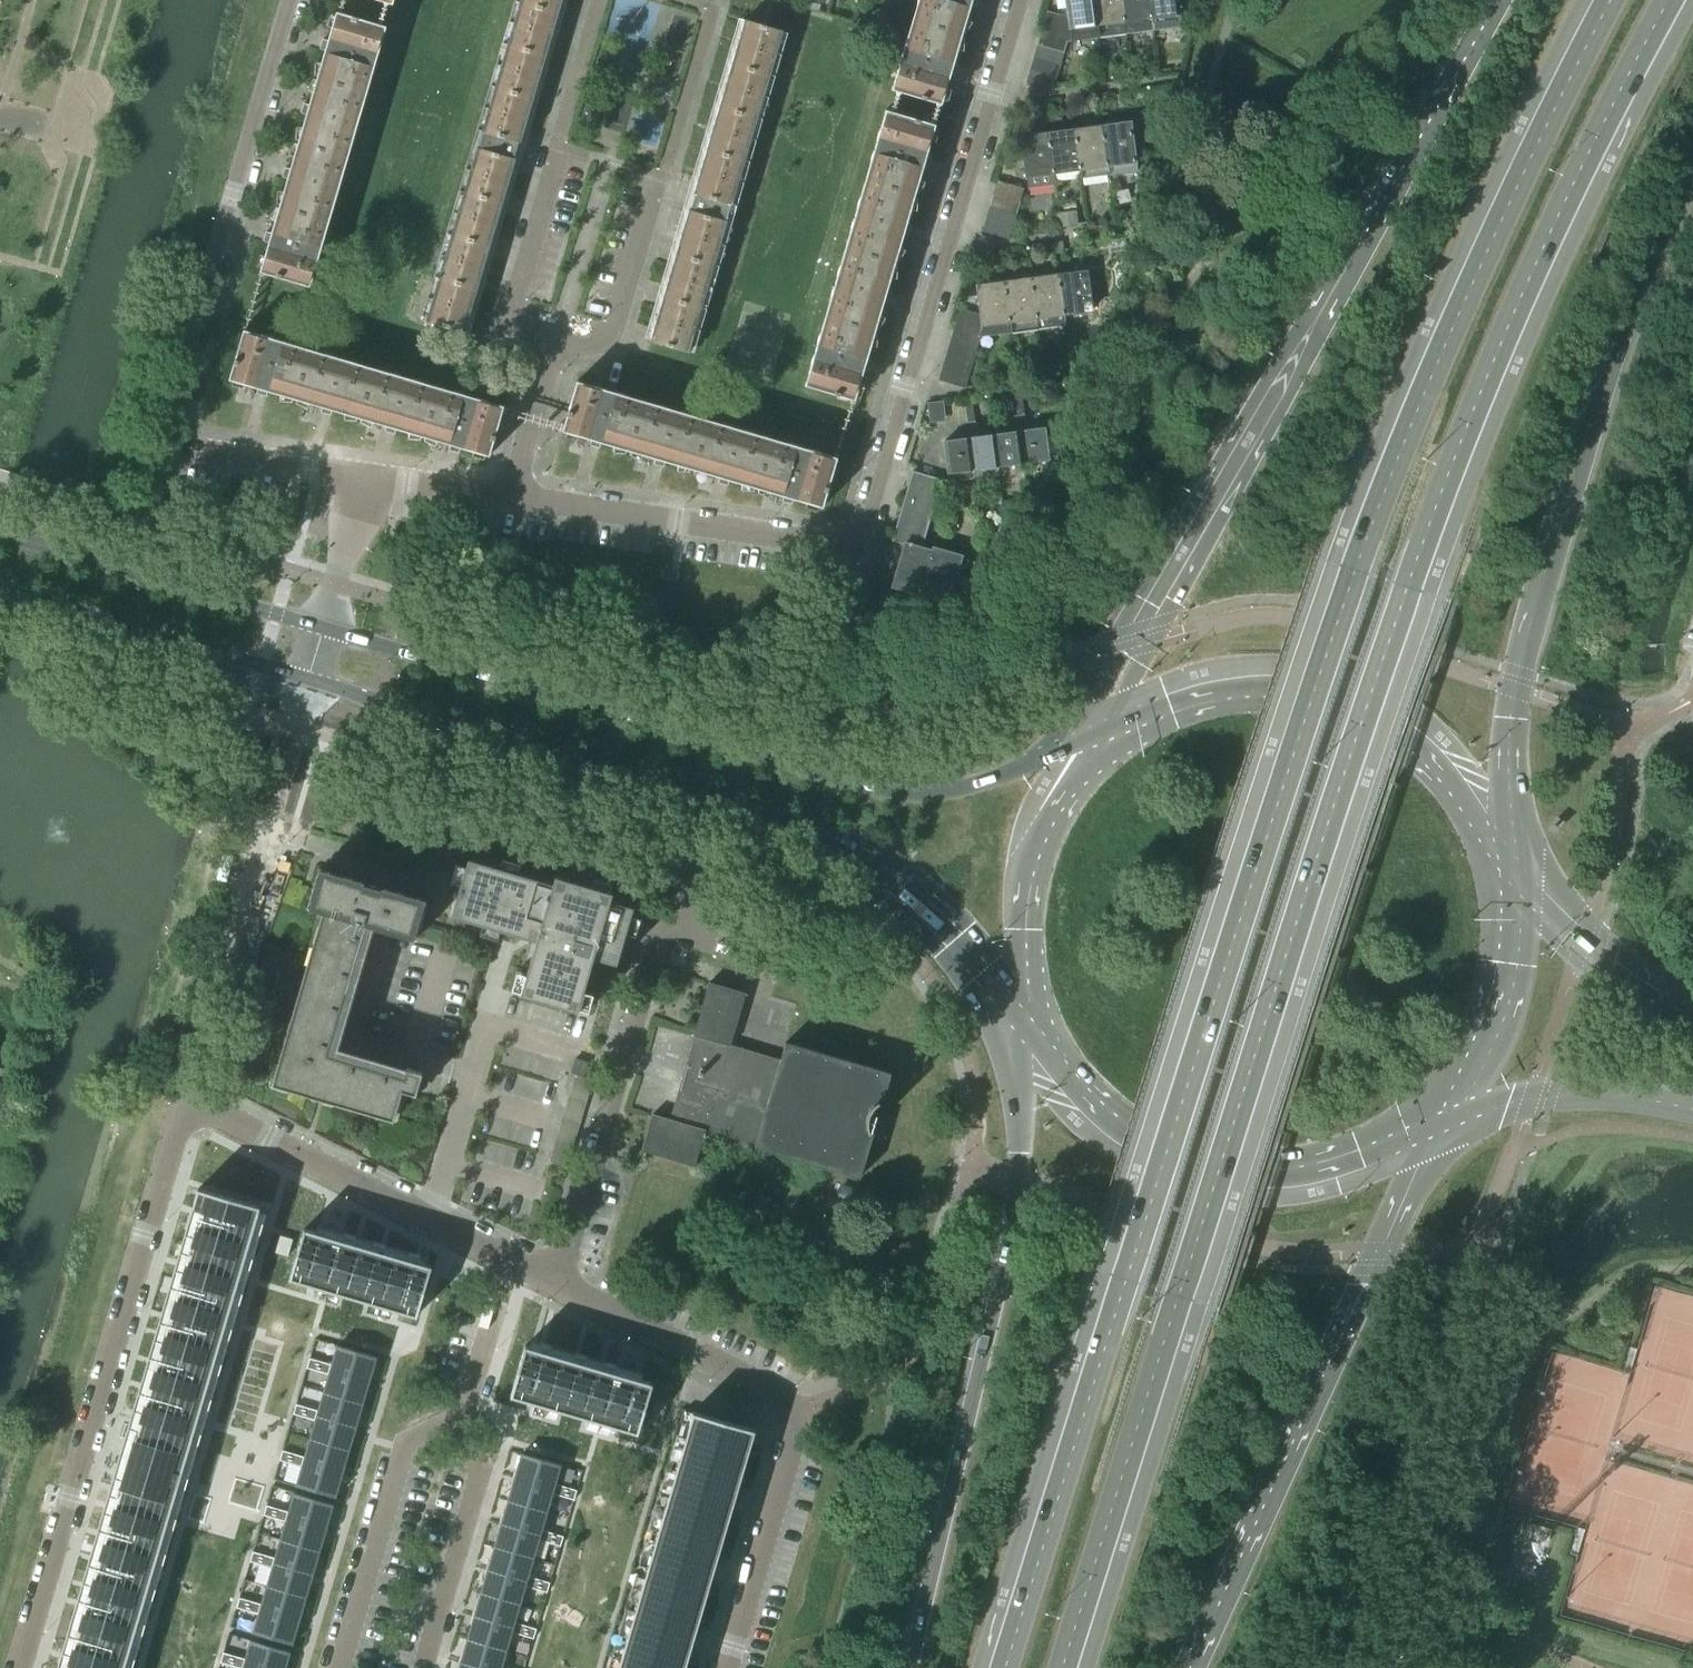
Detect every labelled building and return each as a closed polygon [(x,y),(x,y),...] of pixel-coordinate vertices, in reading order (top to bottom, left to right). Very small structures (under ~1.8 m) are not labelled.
[(452,233),(426,321),(464,333),(515,159),(513,159),(518,142),(520,143),(562,0),(521,0),(482,132),(484,132),(479,149),(477,148),(452,233)] [(961,36),(961,35),(962,31),(964,25),(966,18),(968,12),(970,6),(975,8),(977,3),(978,0),(918,0),(917,4),(922,6),(917,22),(961,36)] [(1093,0),(1065,0),(1067,18),(1046,12),(1041,33),(1067,40),(1070,40),(1070,42),(1099,38),(1097,27),(1093,0)] [(1097,27),(1099,38),(1126,34),(1124,21),(1121,0),(1093,0),(1097,27)] [(1124,21),(1126,34),(1126,35),(1153,31),(1151,17),(1149,0),(1121,0),(1124,21)] [(1151,17),(1179,14),(1177,0),(1149,0),(1151,17)] [(325,51),(317,79),(361,91),(365,77),(371,78),(375,66),(374,66),(375,61),(377,56),(381,44),(376,42),(380,27),(380,26),(379,25),(357,19),(357,18),(352,17),(341,14),(342,11),(340,10),(339,13),(337,13),(334,23),(330,36),(328,42),(322,40),(320,46),(319,49),(319,50),(325,51)] [(650,340),(650,341),(688,352),(701,309),(714,266),(726,222),(725,221),(730,204),(731,205),(747,152),(782,32),(768,27),(761,26),(747,21),(744,21),(700,171),(694,193),(688,191),(682,211),(688,213),(675,255),(672,265),(666,287),(663,297),(660,308),(654,329),(650,340)] [(960,39),(961,36),(917,22),(917,23),(912,39),(907,37),(903,50),(904,50),(903,55),(901,60),(897,72),(902,74),(898,91),(897,92),(899,92),(920,99),(925,101),(925,100),(937,103),(939,104),(941,105),(942,101),(944,93),(945,89),(948,80),(950,74),(955,75),(957,71),(958,66),(953,64),(956,52),(960,39)] [(1041,33),(1037,45),(1063,53),(1067,40),(1041,33)] [(1037,45),(1033,58),(1059,65),(1063,53),(1037,45)] [(1033,58),(1030,70),(1055,78),(1059,65),(1033,58)] [(1055,78),(1030,70),(1026,83),(1052,90),(1055,78)] [(361,91),(317,79),(315,87),(311,100),(309,106),(303,104),(302,109),(301,113),(307,115),(299,141),(343,153),(347,141),(352,142),(355,130),(357,124),(358,120),(362,108),(357,106),(361,91)] [(875,165),(871,182),(914,194),(915,190),(917,185),(919,178),(921,172),(923,166),(928,167),(930,162),(931,158),(925,156),(930,141),(933,129),(935,125),(933,125),(931,124),(919,121),(919,120),(914,119),(893,113),(891,113),(891,114),(886,131),(880,129),(876,142),(877,142),(876,147),(874,151),(870,164),(875,165)] [(1130,123),(1102,126),(1108,166),(1135,162),(1130,123)] [(1102,126),(1074,130),(1080,170),(1081,179),(1109,175),(1108,166),(1102,126)] [(1074,130),(1047,134),(1052,173),(1080,170),(1074,130)] [(1052,173),(1047,134),(1020,137),(1027,188),(1054,185),(1052,173)] [(288,180),(280,206),(324,218),(328,205),(333,207),(337,194),(336,194),(338,189),(339,184),(340,184),(343,172),(338,170),(343,153),(299,141),(296,151),(292,164),(291,170),(285,169),(283,174),(282,178),(288,179),(288,180)] [(914,194),(871,182),(866,199),(860,197),(856,210),(857,210),(856,215),(854,219),(850,232),(855,233),(851,250),(894,262),(896,258),(897,252),(899,246),(901,240),(903,233),(909,235),(910,230),(911,226),(906,224),(909,212),(913,199),(914,194)] [(997,182),(993,194),(1019,202),(1023,189),(997,182)] [(993,194),(990,207),(1015,214),(1019,202),(993,194)] [(1058,207),(1059,213),(1062,228),(1078,225),(1076,210),(1071,211),(1070,205),(1058,207)] [(324,218),(280,206),(277,216),(273,229),(272,234),(266,233),(265,237),(264,242),(269,243),(260,272),(276,277),(276,278),(281,279),(304,285),(305,284),(309,269),(315,270),(318,258),(319,252),(320,248),(321,249),(325,236),(319,234),(324,218)] [(990,207),(986,219),(1012,227),(1015,214),(990,207)] [(1012,227),(986,219),(982,232),(1008,239),(1012,227)] [(836,301),(831,318),(874,331),(876,326),(878,319),(879,314),(881,308),(883,301),(889,303),(890,298),(891,294),(886,292),(889,280),(893,267),(894,262),(851,250),(846,267),(840,265),(836,278),(837,278),(836,283),(834,287),(830,300),(836,301)] [(1086,271),(1058,275),(1064,315),(1091,311),(1086,271)] [(1058,275),(1030,279),(1037,330),(1065,326),(1064,315),(1058,275)] [(1030,279),(1003,283),(1010,333),(1037,330),(1030,279)] [(959,309),(953,330),(979,338),(979,337),(1010,333),(1003,283),(977,286),(981,315),(959,309)] [(874,331),(831,318),(826,335),(820,333),(817,346),(816,351),(815,355),(814,355),(810,368),(816,369),(810,386),(810,387),(834,394),(833,395),(838,396),(839,396),(850,399),(854,400),(855,396),(858,388),(858,385),(861,376),(863,369),(869,371),(870,367),(871,362),(866,360),(869,348),(873,335),(874,331)] [(953,330),(950,343),(975,350),(979,338),(953,330)] [(268,391),(294,399),(308,355),(293,351),(295,345),(282,342),(278,341),(273,340),(273,339),(260,335),(258,341),(243,336),(242,336),(229,380),(240,383),(252,386),(258,388),(257,394),(261,395),(266,397),(268,391)] [(950,343),(946,355),(972,363),(975,350),(950,343)] [(358,417),(371,374),(357,370),(359,364),(346,361),(342,360),(336,358),(337,358),(324,354),(323,359),(308,355),(294,399),(305,402),(317,405),(323,407),(321,413),(326,414),(331,416),(332,410),(358,417)] [(946,355),(942,368),(968,375),(972,363),(946,355)] [(968,375),(942,368),(939,380),(964,388),(968,375)] [(387,378),(371,374),(358,417),(368,420),(381,424),(387,426),(385,431),(390,433),(395,434),(397,428),(424,437),(437,393),(421,388),(423,383),(410,379),(410,380),(406,379),(401,377),(388,373),(387,378)] [(601,442),(628,450),(641,407),(626,402),(627,397),(615,393),(615,394),(611,393),(606,391),(606,390),(593,387),(592,392),(577,388),(575,387),(568,411),(567,416),(562,431),(573,434),(586,438),(591,440),(590,445),(594,446),(599,448),(600,448),(601,442)] [(437,393),(424,437),(432,439),(444,443),(451,445),(449,450),(454,452),(459,453),(461,448),(489,456),(494,440),(496,436),(495,435),(502,412),(500,412),(485,407),(487,402),(474,398),(474,399),(470,398),(465,396),(465,395),(452,392),(451,397),(437,393)] [(928,416),(944,414),(943,401),(927,403),(928,416)] [(641,407),(628,450),(637,453),(650,457),(655,458),(654,464),(658,465),(664,467),(665,461),(693,469),(706,426),(690,421),(692,415),(679,412),(679,413),(675,411),(670,410),(670,409),(657,405),(655,411),(641,407)] [(972,405),(964,406),(974,478),(999,475),(997,466),(993,435),(976,437),(974,422),(972,405)] [(974,478),(964,406),(957,407),(961,440),(943,442),(949,482),(974,478)] [(1024,415),(1015,417),(1022,463),(1048,459),(1047,454),(1060,453),(1058,435),(1045,437),(1044,429),(1026,431),(1024,415)] [(1011,433),(993,435),(997,466),(1022,463),(1015,417),(1009,417),(1011,433)] [(753,487),(767,444),(754,440),(756,434),(747,432),(743,431),(739,430),(734,428),(721,424),(720,430),(706,426),(693,469),(701,471),(715,475),(720,477),(718,482),(723,484),(728,485),(730,480),(747,485),(753,487)] [(784,449),(767,444),(753,487),(759,489),(765,490),(771,492),(778,494),(784,496),(782,502),(786,503),(791,504),(793,499),(807,503),(818,506),(822,507),(827,492),(828,487),(835,464),(833,463),(819,459),(820,453),(808,450),(807,450),(803,449),(798,448),(798,447),(786,443),(784,449)] [(935,478),(912,471),(912,472),(895,529),(918,535),(921,536),(918,547),(922,548),(934,505),(942,504),(939,479),(935,478)] [(905,544),(892,587),(947,603),(952,587),(968,592),(976,564),(960,559),(961,556),(933,548),(932,551),(922,548),(918,547),(921,536),(918,535),(895,529),(892,540),(905,544)] [(451,543),(449,554),(460,556),(462,545),(451,543)] [(536,940),(530,959),(520,994),(577,1011),(593,957),(616,964),(633,907),(610,900),(612,892),(555,876),(553,883),(468,859),(451,916),(536,940)] [(271,1085),(323,1100),(393,1121),(402,1091),(416,1095),(422,1073),(406,1068),(405,1071),(406,1071),(405,1077),(337,1057),(338,1052),(329,1049),(347,990),(366,924),(417,938),(428,901),(318,869),(307,906),(323,911),(271,1085)] [(780,1061),(747,1051),(730,1046),(745,993),(709,983),(693,1036),(694,1036),(670,1120),(652,1114),(641,1151),(694,1166),(705,1131),(755,1146),(755,1147),(860,1178),(873,1132),(871,1132),(868,1132),(869,1131),(868,1128),(868,1125),(868,1122),(868,1119),(868,1116),(869,1113),(870,1110),(872,1108),(874,1105),(876,1103),(878,1101),(877,1100),(880,1101),(880,1102),(882,1102),(890,1073),(785,1043),(780,1061)] [(571,1073),(575,1059),(566,1056),(547,1118),(568,1124),(583,1077),(571,1073)] [(571,1073),(583,1077),(588,1063),(575,1059),(571,1073)] [(262,1209),(202,1191),(197,1209),(208,1212),(74,1667),(128,1667),(262,1209)] [(306,1229),(292,1276),(317,1284),(320,1284),(325,1286),(353,1294),(382,1303),(385,1304),(390,1305),(415,1312),(428,1265),(420,1263),(400,1257),(394,1255),(379,1251),(368,1247),(367,1247),(355,1244),(340,1239),(334,1238),(329,1236),(314,1232),(306,1229)] [(288,1256),(291,1245),(293,1239),(280,1236),(278,1241),(275,1253),(288,1256)] [(278,1338),(259,1399),(285,1407),(304,1345),(278,1338)] [(337,1346),(330,1369),(369,1381),(376,1357),(337,1346)] [(636,1431),(649,1384),(527,1348),(513,1395),(636,1431)] [(328,1374),(331,1364),(309,1358),(306,1368),(328,1374)] [(330,1369),(323,1392),(362,1404),(369,1381),(330,1369)] [(323,1392),(316,1416),(355,1427),(362,1404),(323,1392)] [(655,1400),(650,1416),(662,1419),(666,1404),(655,1400)] [(317,1410),(296,1404),(293,1414),(314,1420),(317,1410)] [(687,1640),(697,1604),(700,1597),(703,1584),(708,1569),(719,1534),(719,1532),(723,1520),(729,1498),(738,1467),(739,1465),(741,1455),(744,1444),(749,1445),(754,1429),(692,1411),(692,1413),(688,1424),(675,1471),(668,1495),(654,1541),(648,1563),(647,1565),(634,1610),(627,1635),(617,1667),(679,1667),(687,1640)] [(316,1416),(310,1439),(348,1450),(355,1427),(316,1416)] [(310,1439),(303,1462),(342,1473),(348,1450),(310,1439)] [(301,1467),(304,1457),(282,1450),(279,1460),(301,1467)] [(521,1453),(514,1477),(553,1489),(555,1484),(560,1465),(521,1453)] [(303,1462),(296,1486),(335,1497),(342,1473),(303,1462)] [(514,1477),(507,1500),(546,1512),(552,1494),(553,1489),(514,1477)] [(577,1490),(555,1484),(553,1489),(552,1494),(574,1500),(577,1490)] [(294,1492),(287,1517),(326,1528),(333,1504),(294,1492)] [(507,1500),(501,1523),(540,1535),(546,1512),(507,1500)] [(266,1505),(263,1515),(285,1521),(288,1511),(266,1505)] [(287,1517),(280,1540),(319,1551),(326,1528),(287,1517)] [(501,1523),(494,1546),(533,1558),(540,1535),(501,1523)] [(1550,1529),(1529,1523),(1525,1535),(1546,1542),(1550,1529)] [(560,1546),(563,1536),(542,1530),(539,1540),(560,1546)] [(280,1540),(273,1563),(312,1574),(319,1551),(280,1540)] [(494,1546),(487,1569),(526,1581),(533,1558),(494,1546)] [(271,1567),(274,1558),(253,1552),(250,1561),(271,1567)] [(273,1563),(266,1586),(305,1597),(312,1574),(273,1563)] [(487,1569),(480,1592),(519,1604),(526,1581),(487,1569)] [(528,1576),(525,1586),(547,1592),(549,1582),(540,1580),(528,1576)] [(266,1586),(260,1609),(299,1620),(305,1597),(266,1586)] [(480,1592),(474,1615),(513,1627),(519,1604),(480,1592)] [(239,1598),(236,1607),(258,1613),(261,1604),(239,1598)] [(260,1609),(253,1633),(292,1644),(299,1620),(260,1609)] [(474,1615),(467,1638),(506,1650),(513,1627),(474,1615)] [(514,1622),(512,1632),(533,1638),(536,1628),(514,1622)] [(460,1662),(482,1667),(501,1667),(506,1650),(467,1638),(460,1662)] [(244,1664),(258,1667),(285,1667),(290,1651),(251,1640),(244,1664)] [(220,1662),(240,1667),(242,1667),(244,1659),(223,1652),(220,1662)]
